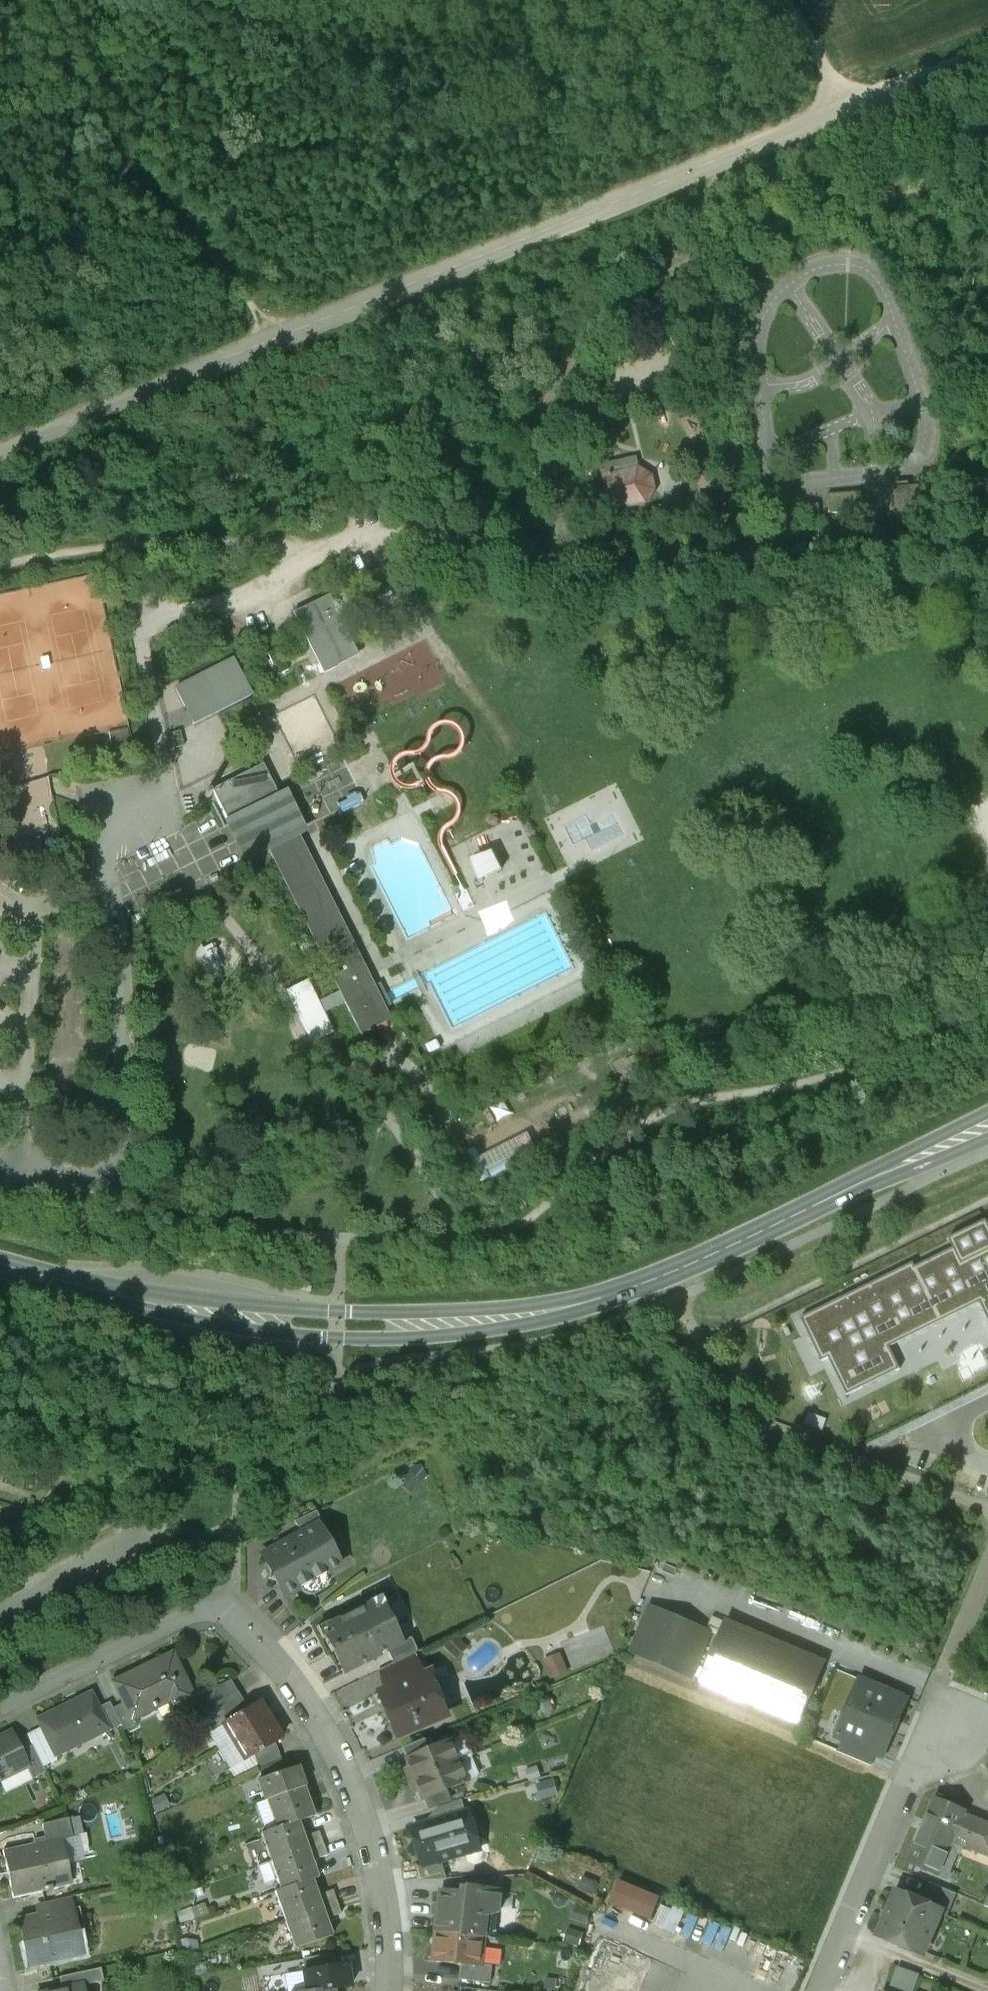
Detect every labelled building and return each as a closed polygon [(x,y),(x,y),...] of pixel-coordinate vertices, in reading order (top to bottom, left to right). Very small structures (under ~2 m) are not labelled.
[(639,469),(605,476),(612,510),(647,502),(654,491),(651,476),(639,469)] [(945,486),(894,490),(897,523),(947,520),(945,486)] [(724,495),(699,497),(700,518),(725,516),(724,495)] [(330,594),(293,612),(323,673),(360,655),(330,594)] [(278,674),(289,669),(278,648),(267,653),(278,674)] [(232,660),(175,688),(193,725),(251,696),(232,660)] [(227,818),(224,820),(233,840),(242,864),(269,850),(301,836),(309,832),(288,788),(278,792),(263,763),(212,788),(227,818)] [(344,1002),(361,1034),(368,1031),(392,1019),(386,1007),(392,1005),(381,983),(376,986),(301,836),(269,850),(339,991),(344,1002)] [(38,837),(15,842),(20,864),(42,860),(38,837)] [(506,869),(498,851),(476,859),(484,879),(506,869)] [(286,990),(311,1044),(333,1033),(323,1012),(344,1002),(339,991),(319,1000),(309,979),(286,990)] [(801,1318),(822,1361),(828,1358),(847,1395),(900,1369),(889,1347),(980,1303),(987,1320),(987,1222),(986,1220),(948,1239),(953,1248),(915,1267),(913,1263),(801,1318)] [(424,1468),(416,1464),(398,1484),(411,1495),(427,1476),(424,1468)] [(300,1533),(317,1524),(322,1521),(316,1511),(294,1522),(300,1533)] [(340,1566),(317,1524),(300,1533),(261,1555),(285,1597),(340,1566)] [(387,1607),(381,1594),(316,1626),(323,1640),(327,1638),(344,1672),(387,1651),(401,1644),(400,1642),(384,1609),(387,1607)] [(710,1632),(649,1607),(630,1652),(691,1677),(710,1632)] [(799,1723),(824,1663),(726,1622),(701,1682),(799,1723)] [(615,1655),(604,1626),(561,1642),(572,1672),(615,1655)] [(401,1644),(387,1651),(393,1663),(412,1654),(418,1651),(411,1637),(400,1642),(401,1644)] [(447,1712),(421,1650),(418,1651),(412,1654),(421,1675),(387,1689),(380,1692),(399,1737),(444,1719),(447,1712)] [(421,1675),(412,1654),(393,1663),(380,1670),(387,1689),(421,1675)] [(561,1654),(543,1661),(550,1679),(568,1672),(561,1654)] [(194,1698),(173,1656),(143,1671),(142,1668),(112,1683),(122,1703),(131,1720),(132,1720),(168,1702),(172,1709),(194,1698)] [(832,1691),(851,1697),(858,1677),(839,1671),(832,1691)] [(205,1720),(211,1731),(248,1709),(231,1679),(196,1699),(208,1718),(205,1720)] [(908,1699),(860,1679),(835,1738),(843,1742),(876,1755),(884,1758),(908,1699)] [(98,1710),(90,1694),(36,1720),(40,1727),(26,1734),(31,1745),(42,1767),(56,1760),(54,1757),(108,1730),(98,1710)] [(122,1703),(111,1708),(119,1725),(123,1731),(134,1726),(132,1720),(131,1720),(122,1703)] [(208,1734),(219,1752),(268,1722),(257,1703),(248,1709),(211,1731),(208,1734)] [(109,1704),(98,1710),(108,1730),(119,1725),(111,1708),(109,1704)] [(280,1741),(268,1722),(219,1752),(235,1779),(258,1767),(254,1756),(274,1744),(280,1741)] [(11,1731),(0,1737),(0,1780),(26,1768),(28,1767),(20,1751),(11,1731)] [(404,1748),(408,1759),(430,1750),(425,1739),(404,1748)] [(406,1771),(410,1781),(461,1760),(453,1741),(430,1750),(408,1759),(412,1768),(406,1771)] [(876,1755),(843,1742),(838,1752),(872,1767),(876,1755)] [(258,1767),(279,1757),(274,1744),(254,1756),(258,1767)] [(31,1745),(20,1751),(28,1767),(26,1768),(32,1779),(45,1772),(42,1767),(31,1745)] [(279,1757),(258,1767),(261,1779),(284,1772),(279,1757)] [(469,1781),(461,1760),(410,1781),(415,1792),(421,1790),(425,1799),(447,1790),(469,1781)] [(302,1787),(295,1768),(284,1772),(261,1779),(257,1781),(264,1800),(265,1799),(302,1787)] [(536,1784),(540,1801),(558,1796),(553,1780),(536,1784)] [(312,1815),(302,1787),(265,1799),(275,1828),(297,1820),(312,1815)] [(447,1790),(425,1799),(429,1810),(440,1807),(453,1803),(447,1790)] [(151,1800),(156,1813),(170,1807),(164,1794),(151,1800)] [(442,1818),(467,1811),(464,1800),(453,1803),(440,1807),(442,1818)] [(934,1803),(909,1862),(938,1875),(953,1841),(987,1856),(987,1825),(934,1803)] [(478,1851),(467,1811),(442,1818),(413,1827),(424,1864),(424,1867),(443,1862),(478,1851)] [(46,1842),(3,1851),(13,1897),(68,1885),(64,1864),(68,1863),(63,1839),(72,1837),(68,1819),(43,1825),(46,1842)] [(261,1833),(271,1862),(301,1852),(297,1840),(303,1837),(297,1820),(275,1828),(261,1833)] [(297,1840),(301,1852),(323,1844),(319,1832),(303,1837),(297,1840)] [(327,1856),(323,1844),(301,1852),(305,1864),(311,1862),(327,1856)] [(305,1864),(301,1852),(271,1862),(257,1866),(264,1885),(277,1881),(280,1890),(312,1879),(317,1877),(311,1862),(305,1864)] [(448,1879),(443,1862),(424,1867),(424,1864),(419,1866),(423,1880),(448,1879)] [(584,1876),(578,1890),(594,1897),(600,1882),(584,1876)] [(610,1902),(654,1918),(663,1893),(619,1877),(610,1902)] [(280,1890),(275,1892),(285,1920),(315,1910),(311,1898),(317,1895),(312,1879),(280,1890)] [(930,1883),(921,1905),(941,1913),(940,1915),(946,1917),(956,1894),(930,1883)] [(503,1892),(479,1889),(479,1892),(465,1890),(464,1895),(442,1892),(441,1903),(434,1906),(433,1914),(439,1919),(437,1932),(485,1938),(487,1919),(500,1912),(503,1892)] [(311,1898),(315,1910),(336,1902),(332,1890),(317,1895),(311,1898)] [(921,1905),(896,1894),(879,1933),(924,1953),(940,1915),(941,1913),(921,1905)] [(172,1898),(175,1908),(185,1906),(181,1895),(172,1898)] [(38,1915),(75,1908),(73,1896),(36,1904),(38,1915)] [(660,1900),(654,1924),(679,1930),(685,1906),(660,1900)] [(341,1914),(336,1902),(315,1910),(319,1922),(326,1920),(341,1914)] [(208,1914),(204,1903),(177,1913),(181,1923),(208,1914)] [(575,1905),(571,1920),(587,1925),(592,1910),(575,1905)] [(79,1933),(75,1908),(38,1915),(19,1919),(28,1964),(77,1955),(73,1934),(79,1933)] [(315,1910),(285,1920),(295,1949),(332,1937),(326,1920),(319,1922),(315,1910)] [(568,1928),(563,1943),(580,1948),(584,1933),(568,1928)] [(461,1980),(490,1983),(493,1966),(481,1965),(485,1938),(437,1932),(434,1961),(462,1964),(461,1980)] [(304,1960),(305,1972),(335,1968),(333,1956),(304,1960)] [(346,1966),(335,1968),(305,1972),(302,1973),(305,1990),(318,1990),(332,1989),(349,1986),(346,1966)] [(58,1977),(61,1989),(82,1984),(82,1985),(102,1981),(99,1968),(58,1977)] [(546,1979),(544,1990),(555,1990),(557,1980),(546,1979)]
